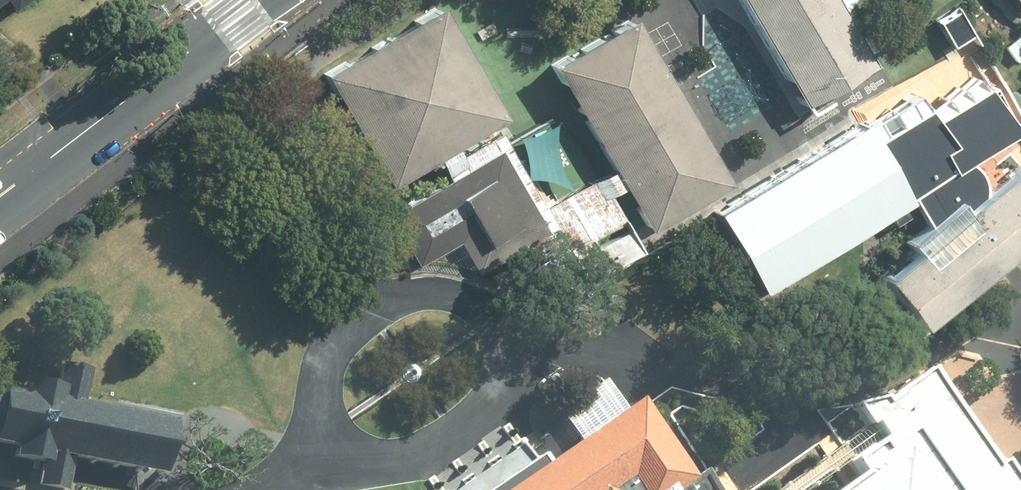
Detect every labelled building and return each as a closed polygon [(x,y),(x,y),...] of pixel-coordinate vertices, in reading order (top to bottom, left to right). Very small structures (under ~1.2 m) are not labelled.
[(13,9),(26,0),(6,0),(13,9)] [(800,101),(869,61),(832,0),(740,0),(800,101)] [(1020,9),(1020,8),(1020,0),(1013,0),(1020,9)] [(436,4),(319,74),(387,186),(503,116),(436,4)] [(955,9),(935,20),(949,46),(970,34),(955,9)] [(630,15),(547,62),(643,230),(726,183),(630,15)] [(1002,45),(1013,61),(1020,55),(1020,33),(1020,32),(1002,45)] [(861,122),(908,197),(926,223),(902,239),(911,250),(878,278),(919,328),(1020,245),(1020,165),(1019,163),(987,191),(972,158),(1015,131),(968,74),(919,104),(910,92),(861,122)] [(760,290),(908,197),(861,122),(857,118),(710,210),(760,290)] [(495,147),(386,212),(418,265),(458,241),(476,272),(541,234),(573,288),(639,249),(594,175),(533,211),(495,147)] [(0,388),(0,389),(0,444),(11,446),(9,459),(40,464),(36,484),(68,489),(73,459),(162,474),(171,419),(82,404),(88,369),(58,364),(55,385),(25,380),(23,392),(0,388)] [(1002,462),(994,465),(927,369),(882,402),(879,396),(851,403),(866,425),(870,422),(880,437),(846,462),(855,476),(835,489),(1020,489),(1002,462)] [(696,472),(681,484),(627,407),(538,465),(519,437),(444,489),(709,489),(696,472)]
